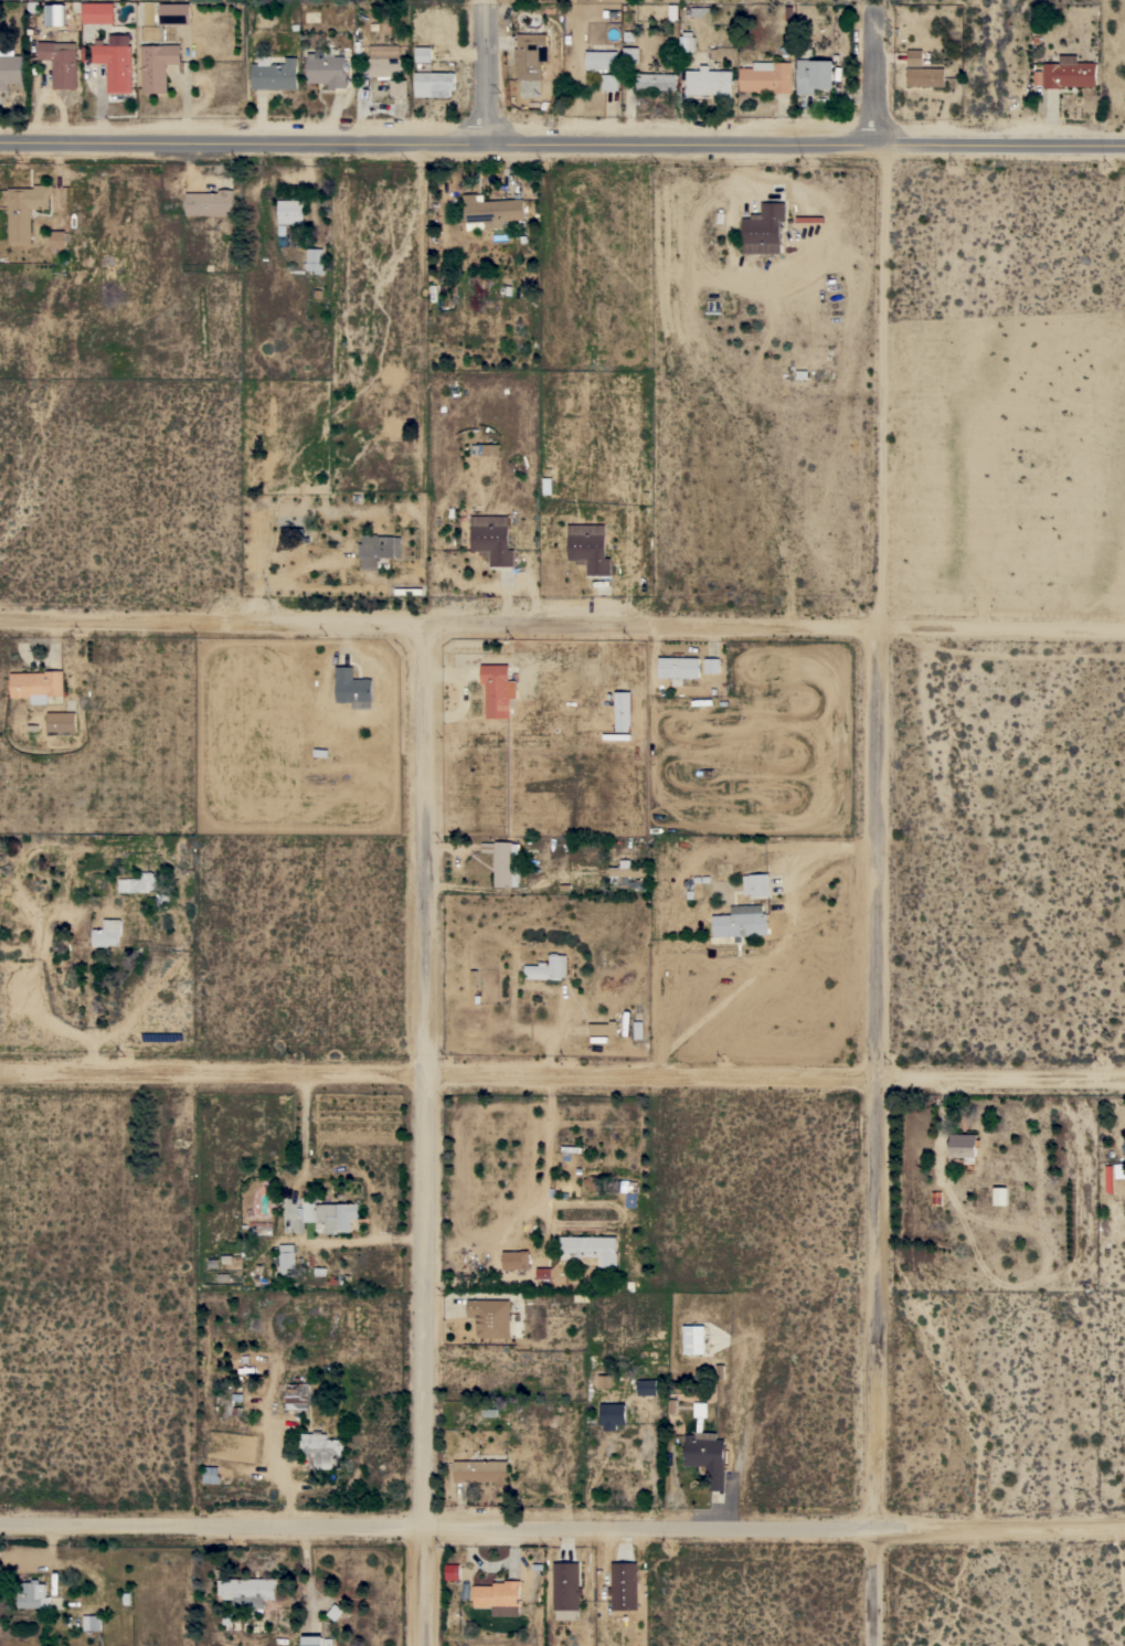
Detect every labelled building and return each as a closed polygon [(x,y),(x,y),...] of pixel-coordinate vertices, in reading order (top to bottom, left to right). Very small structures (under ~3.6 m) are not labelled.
[(26,12),(26,2),(29,2),(29,1),(38,1),(38,12),(26,12)] [(115,2),(115,23),(83,23),(83,2),(115,2)] [(64,3),(64,24),(44,24),(44,4),(64,3)] [(190,3),(190,24),(160,24),(160,3),(190,3)] [(682,35),(682,31),(692,31),(692,36),(694,36),(694,52),(680,52),(680,35),(682,35)] [(546,33),(546,62),(540,62),(540,63),(541,63),(541,71),(540,71),(540,79),(517,79),(517,74),(516,74),(516,65),(517,65),(517,63),(514,63),(514,47),(517,47),(517,33),(546,33)] [(92,63),(92,44),(95,44),(95,39),(103,39),(103,44),(109,44),(109,34),(129,34),(129,45),(131,45),(131,93),(106,93),(106,63),(92,63)] [(38,60),(38,41),(55,41),(55,42),(76,42),(76,49),(76,88),(52,88),(52,60),(38,60)] [(164,44),(181,44),(181,64),(166,64),(166,92),(141,93),(140,44),(164,44)] [(431,46),(431,62),(415,62),(415,46),(431,46)] [(638,47),(638,63),(623,63),(623,46),(638,47)] [(346,81),(347,81),(347,87),(333,87),(333,88),(327,88),(327,83),(307,83),(307,53),(316,53),(316,47),(333,47),(333,56),(344,56),(344,61),(351,61),(351,75),(346,75),(346,81)] [(8,91),(0,91),(0,50),(14,50),(14,55),(22,55),(22,83),(8,83),(8,91)] [(922,50),(922,66),(908,66),(906,50),(922,50)] [(618,51),(617,70),(607,70),(607,71),(604,71),(604,70),(602,70),(602,73),(592,72),(592,70),(585,68),(585,51),(618,51)] [(815,60),(815,59),(825,59),(825,60),(832,60),(832,54),(838,54),(838,61),(834,61),(834,86),(832,86),(832,88),(814,88),(814,94),(796,94),(796,86),(797,86),(797,59),(815,60)] [(1078,62),(1096,62),(1096,86),(1061,86),(1061,88),(1043,88),(1043,63),(1060,63),(1060,54),(1078,55),(1078,62)] [(252,63),(258,63),(258,55),(270,55),(270,63),(285,63),(285,56),(297,57),(297,65),(296,89),(252,88),(252,63)] [(401,57),(401,76),(390,76),(390,78),(386,78),(386,79),(378,79),(378,76),(369,76),(369,57),(401,57)] [(790,62),(790,93),(772,93),(772,91),(763,91),(763,93),(756,92),(756,91),(739,91),(740,67),(753,67),(753,62),(790,62)] [(700,70),(700,65),(709,65),(709,70),(732,71),(731,99),(719,99),(719,95),(684,94),(684,79),(686,79),(686,70),(700,70)] [(906,67),(944,67),(944,86),(906,86),(906,67)] [(455,73),(454,89),(449,89),(449,97),(414,96),(414,72),(455,73)] [(676,74),(676,89),(636,89),(636,73),(676,74)] [(602,74),(618,74),(618,89),(602,89),(602,74)] [(390,96),(390,79),(406,79),(406,96),(390,96)] [(8,188),(17,188),(17,185),(25,185),(25,188),(32,188),(32,184),(52,184),(52,194),(49,194),(49,209),(35,209),(35,220),(31,220),(31,244),(8,244),(8,188)] [(185,192),(217,192),(217,190),(234,190),(234,195),(233,195),(233,214),(185,214),(185,192)] [(523,199),(524,219),(502,220),(503,227),(466,230),(466,223),(465,223),(464,203),(463,194),(476,193),(476,194),(484,194),(484,201),(523,199)] [(303,200),(303,223),(297,223),(297,225),(291,225),(291,223),(277,223),(277,200),(303,200)] [(742,217),(751,217),(751,213),(761,213),(761,202),(785,202),(785,219),(779,219),(779,253),(742,253),(742,217)] [(50,231),(65,231),(65,248),(50,248),(50,231)] [(322,269),(325,270),(325,274),(315,274),(315,270),(306,270),(306,265),(305,265),(305,263),(306,263),(306,248),(322,248),(322,269)] [(81,285),(72,285),(73,258),(81,258),(81,285)] [(509,516),(509,549),(514,550),(513,566),(490,566),(490,555),(479,555),(479,551),(471,551),(471,516),(509,516)] [(605,524),(606,557),(611,557),(611,575),(587,575),(587,564),(576,564),(576,560),(567,560),(567,524),(605,524)] [(359,543),(362,543),(363,534),(379,535),(379,537),(394,537),(401,538),(401,557),(395,557),(395,556),(394,556),(394,557),(378,557),(378,570),(362,569),(362,557),(359,557),(359,543)] [(670,657),(670,654),(671,654),(671,652),(683,652),(683,657),(698,657),(698,677),(683,677),(683,684),(672,684),(672,677),(658,677),(659,657),(670,657)] [(720,658),(720,672),(704,672),(704,658),(720,658)] [(486,682),(481,682),(481,665),(509,665),(509,680),(517,680),(517,698),(510,698),(510,718),(486,718),(486,682)] [(351,701),(346,701),(346,702),(339,702),(339,701),(336,701),(336,679),(336,666),(353,666),(353,678),(362,678),(369,678),(371,678),(372,700),(371,700),(371,709),(351,709),(351,701)] [(45,672),(45,670),(64,670),(64,695),(47,695),(47,703),(31,703),(31,697),(11,697),(11,672),(45,672)] [(630,691),(630,731),(615,731),(615,691),(630,691)] [(76,712),(76,731),(47,731),(47,712),(76,712)] [(495,852),(481,852),(481,842),(496,842),(496,841),(512,841),(512,843),(519,843),(519,854),(512,854),(512,861),(519,861),(519,872),(519,886),(512,886),(493,886),(495,852)] [(620,867),(620,859),(630,859),(630,867),(644,867),(644,875),(628,875),(628,881),(636,881),(637,879),(644,879),(645,881),(645,889),(639,889),(639,888),(618,888),(618,883),(611,883),(611,877),(609,877),(608,867),(620,867)] [(153,872),(153,874),(174,873),(174,899),(176,899),(176,906),(156,907),(156,891),(118,892),(118,878),(140,878),(140,872),(147,872),(153,872)] [(750,874),(767,873),(768,895),(751,896),(750,894),(744,894),(743,875),(750,874)] [(712,915),(731,914),(731,905),(762,904),(763,913),(765,913),(766,934),(741,935),(742,942),(735,942),(734,936),(713,937),(712,915)] [(121,920),(121,936),(118,936),(118,945),(107,944),(107,946),(93,946),(93,928),(103,928),(104,918),(121,920)] [(524,965),(539,965),(539,962),(546,962),(546,965),(549,966),(549,954),(551,954),(552,953),(558,953),(559,955),(566,955),(566,977),(561,977),(561,979),(524,978),(524,965)] [(590,1023),(609,1023),(609,1020),(616,1020),(616,1034),(590,1034),(590,1023)] [(979,1139),(979,1147),(976,1147),(976,1157),(975,1157),(975,1162),(964,1162),(965,1157),(951,1157),(951,1134),(976,1135),(976,1139),(979,1139)] [(588,1189),(588,1186),(583,1186),(584,1178),(590,1178),(590,1176),(596,1176),(595,1190),(588,1189)] [(991,1205),(1005,1205),(1005,1187),(991,1187),(991,1205)] [(358,1218),(350,1218),(350,1229),(349,1230),(349,1232),(339,1232),(339,1230),(337,1230),(337,1234),(325,1234),(325,1222),(315,1222),(315,1221),(303,1221),(303,1198),(316,1197),(316,1204),(358,1203),(358,1218)] [(616,1236),(616,1253),(617,1253),(617,1266),(597,1266),(597,1256),(583,1256),(583,1257),(577,1257),(577,1256),(570,1256),(570,1257),(566,1257),(566,1260),(560,1259),(560,1236),(616,1236)] [(294,1244),(295,1252),(295,1267),(287,1267),(287,1277),(279,1277),(279,1276),(275,1276),(275,1271),(277,1271),(277,1265),(279,1265),(279,1244),(294,1244)] [(502,1252),(521,1251),(529,1250),(529,1270),(502,1270),(502,1252)] [(551,1268),(551,1278),(535,1278),(535,1268),(551,1268)] [(484,1338),(482,1337),(478,1337),(476,1335),(476,1317),(467,1317),(467,1299),(510,1299),(509,1338),(484,1338)] [(704,1326),(704,1353),(683,1353),(683,1326),(704,1326)] [(637,1380),(641,1380),(641,1374),(656,1373),(656,1394),(637,1395),(637,1380)] [(611,1374),(611,1388),(597,1388),(598,1374),(611,1374)] [(286,1382),(308,1383),(308,1410),(286,1410),(286,1389),(286,1382)] [(625,1403),(625,1425),(616,1425),(616,1430),(603,1430),(603,1425),(601,1425),(601,1403),(625,1403)] [(314,1433),(314,1430),(321,1430),(321,1433),(327,1433),(327,1438),(341,1438),(341,1455),(332,1455),(332,1468),(308,1467),(309,1455),(301,1455),(301,1453),(299,1453),(299,1433),(314,1433)] [(717,1433),(717,1438),(725,1440),(724,1445),(726,1445),(725,1464),(724,1464),(724,1472),(712,1472),(712,1473),(704,1473),(705,1466),(684,1465),(686,1440),(684,1438),(684,1434),(694,1434),(694,1432),(717,1433)] [(490,1461),(490,1459),(496,1459),(496,1461),(507,1461),(507,1484),(495,1484),(495,1480),(454,1482),(454,1461),(490,1461)] [(203,1483),(203,1465),(217,1466),(217,1475),(220,1475),(219,1483),(203,1483)] [(553,1562),(579,1562),(579,1587),(583,1587),(583,1595),(579,1595),(579,1610),(553,1610),(553,1562)] [(637,1610),(612,1610),(612,1595),(608,1595),(608,1587),(612,1587),(612,1562),(637,1562),(637,1610)] [(32,1582),(32,1579),(40,1579),(40,1583),(45,1583),(46,1596),(50,1596),(50,1610),(39,1610),(39,1607),(19,1607),(18,1582),(32,1582)] [(276,1579),(276,1600),(264,1599),(264,1608),(234,1607),(234,1599),(223,1599),(223,1595),(217,1595),(217,1580),(223,1580),(223,1579),(276,1579)] [(491,1606),(474,1606),(474,1585),(493,1585),(493,1582),(505,1582),(505,1580),(521,1580),(521,1585),(519,1585),(519,1606),(518,1606),(518,1616),(491,1615),(491,1606)] [(100,1615),(100,1631),(83,1631),(83,1615),(100,1615)] [(332,1638),(332,1645),(323,1645),(301,1645),(304,1645),(304,1635),(323,1636),(323,1638),(332,1638)]
